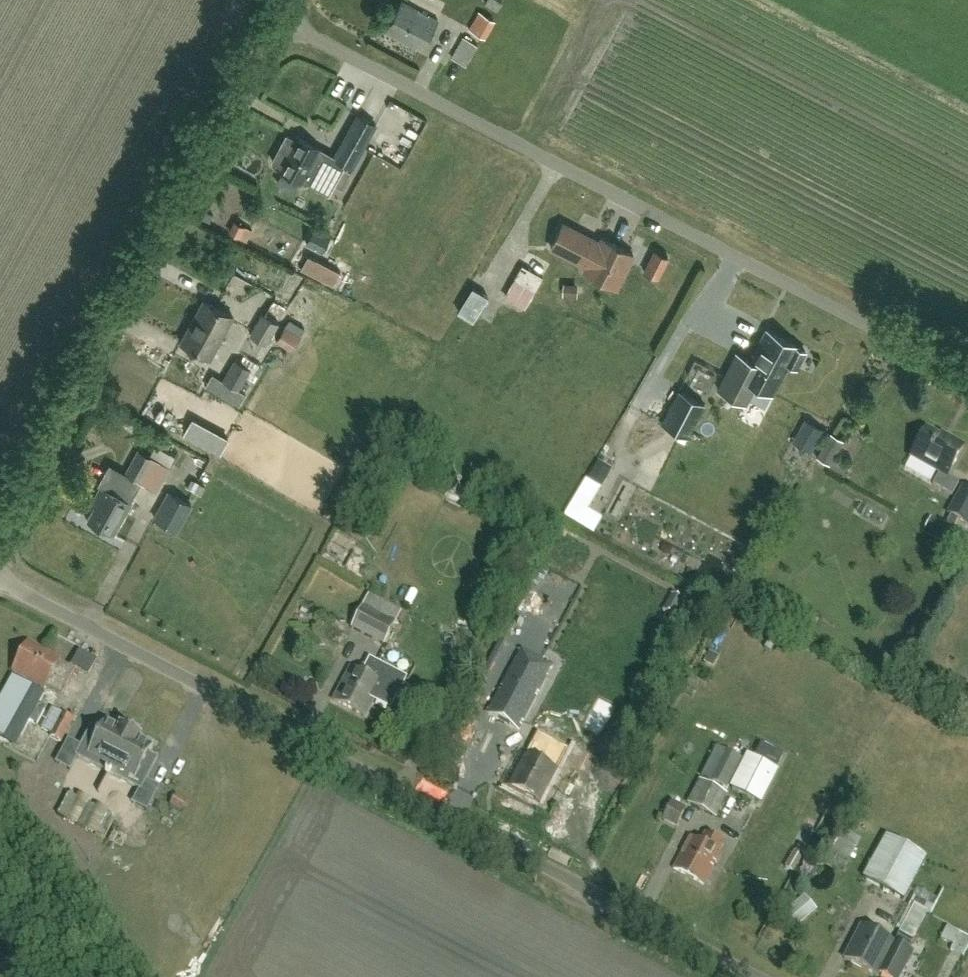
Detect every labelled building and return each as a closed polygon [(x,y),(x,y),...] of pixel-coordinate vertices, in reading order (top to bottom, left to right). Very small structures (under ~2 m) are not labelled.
[(503,2),(500,0),(488,0),(485,4),(498,11),(503,2)] [(421,51),(437,21),(402,2),(386,32),(421,51)] [(485,39),(496,21),(479,11),(468,30),(485,39)] [(466,66),(478,45),(463,37),(451,58),(466,66)] [(334,159),(333,158),(332,159),(322,154),(322,153),(323,152),(292,135),(290,138),(286,136),(272,162),(276,164),(274,168),(306,185),(307,183),(328,195),(345,164),(351,168),(374,126),(357,116),(334,159)] [(251,238),(256,227),(239,220),(234,231),(251,238)] [(616,288),(633,255),(602,238),(599,242),(563,223),(551,247),(587,266),(584,271),(616,288)] [(514,279),(535,291),(549,264),(529,253),(514,279)] [(657,278),(667,259),(655,253),(645,272),(657,278)] [(309,259),(302,273),(333,290),(340,275),(309,259)] [(281,283),(287,291),(301,281),(295,273),(281,283)] [(578,282),(563,281),(562,294),(577,294),(578,282)] [(487,298),(471,288),(457,312),(473,321),(487,298)] [(210,359),(233,317),(203,300),(180,343),(210,359)] [(262,314),(250,335),(266,344),(278,324),(262,314)] [(805,352),(797,347),(797,346),(767,330),(751,361),(736,353),(717,389),(746,404),(756,385),(772,393),(780,378),(788,363),(797,368),(805,352)] [(251,370),(235,360),(223,380),(239,390),(251,370)] [(705,405),(678,391),(662,423),(688,436),(705,405)] [(107,416),(93,414),(91,428),(106,430),(107,416)] [(811,452),(824,430),(805,419),(793,441),(811,452)] [(948,477),(964,448),(950,440),(948,443),(926,431),(911,458),(939,474),(933,486),(952,496),(959,484),(948,477)] [(844,439),(831,432),(817,456),(830,464),(844,439)] [(140,482),(153,459),(138,450),(123,476),(115,491),(107,486),(104,493),(99,490),(92,504),(95,506),(87,520),(114,535),(131,504),(128,502),(140,482)] [(169,468),(153,459),(140,482),(156,491),(169,468)] [(192,480),(188,488),(187,488),(201,496),(206,488),(192,480)] [(588,511),(601,489),(586,480),(566,516),(593,532),(601,518),(588,511)] [(948,514),(967,525),(967,489),(963,486),(963,487),(948,514)] [(191,505),(169,492),(155,518),(177,531),(191,505)] [(674,617),(682,601),(671,594),(662,611),(674,617)] [(371,595),(365,606),(351,629),(384,646),(403,612),(371,595)] [(89,675),(97,661),(79,651),(70,667),(60,662),(61,660),(29,643),(13,673),(45,689),(46,689),(61,697),(76,669),(89,675)] [(516,696),(533,662),(521,655),(503,689),(516,696)] [(334,701),(355,712),(365,718),(374,701),(389,709),(405,679),(370,660),(362,674),(352,668),(334,701)] [(0,699),(0,739),(5,742),(11,731),(21,737),(30,721),(37,725),(45,710),(38,706),(45,694),(13,676),(0,699)] [(471,681),(443,691),(454,721),(482,711),(471,681)] [(92,709),(100,695),(90,689),(83,703),(92,709)] [(62,743),(65,737),(74,720),(51,708),(40,729),(47,732),(46,734),(62,743)] [(85,737),(91,723),(76,717),(71,732),(85,737)] [(121,730),(107,723),(90,755),(138,780),(154,748),(141,741),(142,737),(123,727),(121,730)] [(783,755),(760,744),(753,759),(748,757),(731,790),(759,804),(783,755)] [(744,759),(717,745),(702,776),(728,790),(744,759)] [(540,803),(562,760),(547,752),(542,763),(526,755),(509,788),(540,803)] [(714,816),(726,794),(700,782),(689,804),(714,816)] [(677,824),(684,810),(672,804),(664,818),(677,824)] [(718,854),(723,845),(704,835),(700,842),(691,838),(674,869),(704,886),(720,855),(718,854)] [(903,901),(926,858),(887,837),(864,879),(903,901)] [(795,903),(780,916),(793,930),(808,917),(795,903)] [(894,943),(862,926),(844,960),(877,976),(878,976),(880,974),(885,976),(900,976),(913,953),(907,951),(927,912),(915,906),(902,929),(894,943)]
